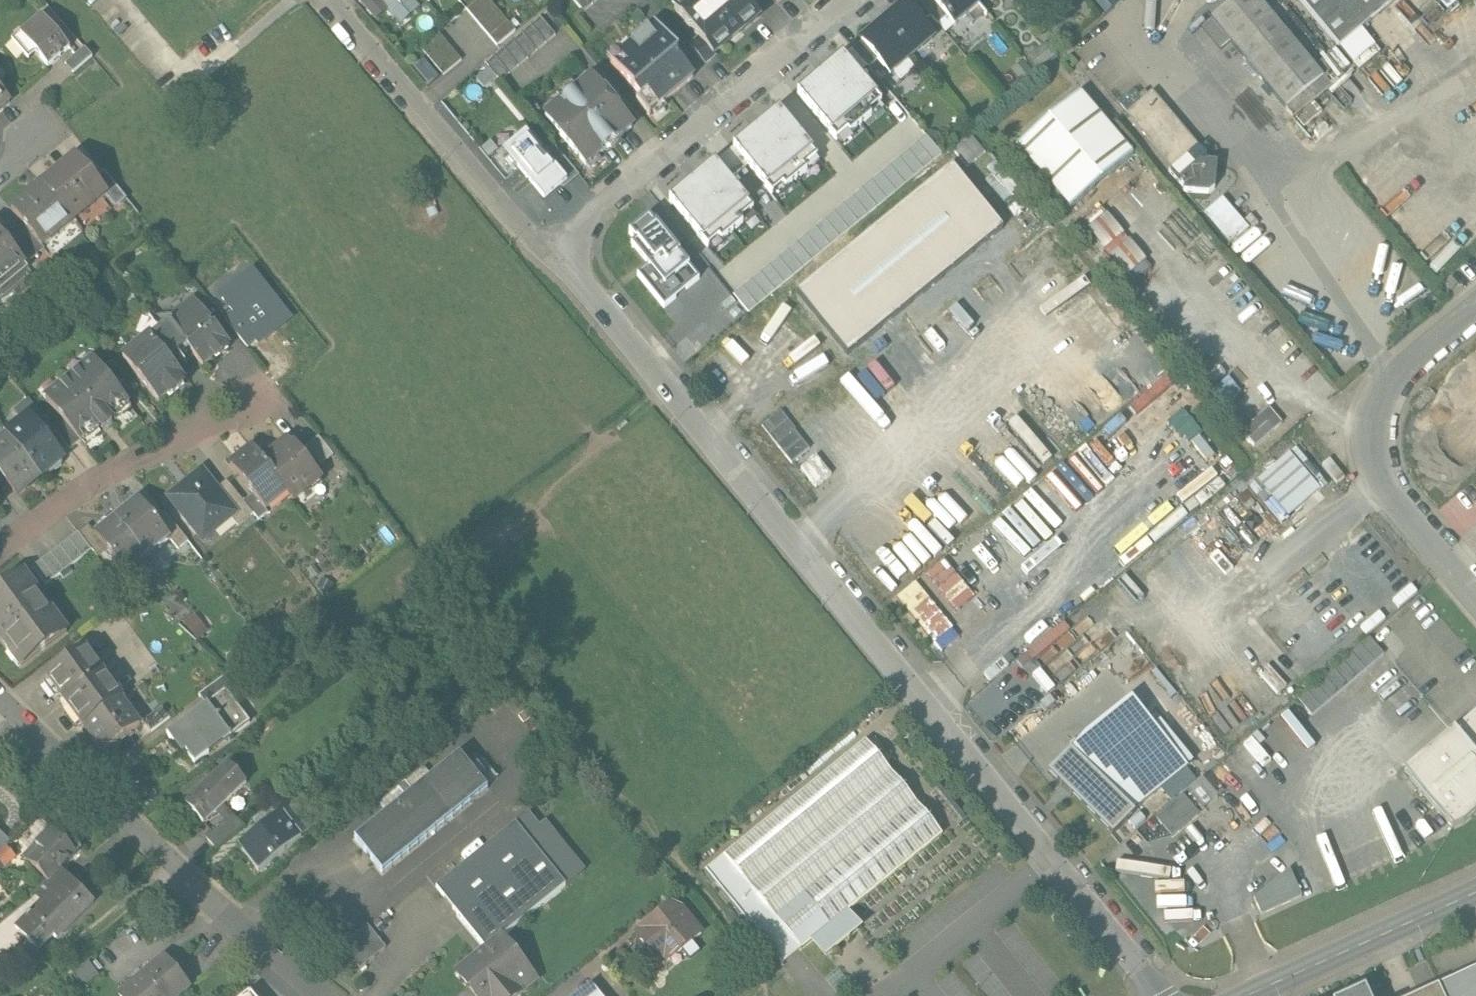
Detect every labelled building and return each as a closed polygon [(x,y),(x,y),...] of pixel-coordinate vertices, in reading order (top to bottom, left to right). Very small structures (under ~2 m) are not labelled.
[(375,18),(385,10),(377,0),(359,0),(375,18)] [(466,8),(474,18),(492,2),(490,0),(476,0),(466,8)] [(590,0),(574,0),(583,11),(592,3),(590,0)] [(674,8),(684,20),(684,23),(689,29),(691,29),(698,37),(712,54),(713,54),(730,40),(730,39),(740,30),(741,31),(758,16),(745,0),(683,0),(674,8)] [(916,0),(910,0),(905,5),(920,23),(929,15),(916,0)] [(933,0),(917,0),(938,24),(947,16),(933,0)] [(975,0),(933,0),(947,16),(954,25),(978,4),(975,0)] [(1258,0),(1233,0),(1211,18),(1211,19),(1202,26),(1220,48),(1229,40),(1285,107),(1288,104),(1322,76),(1258,0)] [(1339,45),(1393,0),(1302,0),(1339,45)] [(492,2),(474,18),(482,27),(500,12),(492,2)] [(904,4),(882,22),(911,55),(932,37),(920,23),(905,5),(904,4)] [(500,12),(482,27),(489,36),(508,21),(500,12)] [(555,34),(540,16),(530,24),(546,42),(555,34)] [(69,49),(41,17),(20,35),(48,68),(69,49)] [(508,21),(489,36),(497,45),(515,30),(508,21)] [(911,55),(882,22),(861,40),(862,41),(877,59),(890,73),(911,55)] [(546,42),(530,24),(521,31),(537,50),(546,42)] [(655,24),(610,61),(639,97),(637,98),(636,99),(649,114),(650,113),(649,112),(651,110),(651,111),(693,76),(681,61),(681,62),(675,55),(678,52),(655,24)] [(537,50),(521,31),(512,39),(527,57),(537,50)] [(439,32),(420,47),(428,56),(446,41),(439,32)] [(712,54),(698,37),(689,45),(705,64),(714,55),(713,54),(712,54)] [(527,57),(512,39),(503,47),(518,65),(527,57)] [(446,41),(428,56),(435,65),(454,50),(446,41)] [(877,59),(862,41),(853,48),(866,64),(868,66),(877,59)] [(518,65),(503,47),(494,54),(509,73),(518,65)] [(866,64),(853,48),(852,47),(842,55),(856,72),(866,64)] [(85,48),(65,65),(73,74),(93,57),(85,48)] [(454,50),(435,65),(443,74),(461,59),(454,50)] [(509,73),(494,54),(485,62),(500,80),(509,73)] [(842,55),(797,93),(836,139),(847,129),(850,133),(871,114),(869,111),(881,101),(856,72),(842,55)] [(1324,74),(1322,76),(1288,104),(1296,114),(1332,84),(1324,74)] [(591,77),(545,116),(586,165),(632,126),(591,77)] [(10,101),(0,89),(0,109),(10,101)] [(1197,148),(1152,94),(1149,96),(1144,90),(1139,95),(1134,90),(1120,103),(1173,166),(1169,170),(1184,187),(1183,191),(1208,193),(1214,188),(1217,163),(1214,162),(1214,157),(1206,157),(1197,147),(1197,148)] [(1079,93),(1017,146),(1070,208),(1132,155),(1079,93)] [(1314,101),(1296,117),(1303,126),(1321,111),(1314,101)] [(733,147),(747,163),(772,193),(783,184),(785,187),(807,169),(804,166),(817,155),(779,109),(733,147)] [(569,181),(528,135),(506,154),(545,200),(569,181)] [(714,162),(728,179),(747,163),(733,147),(714,162)] [(77,157),(51,178),(48,177),(43,182),(42,185),(73,222),(106,195),(107,194),(95,178),(77,157)] [(714,162),(669,200),(708,246),(718,237),(721,240),(743,222),(740,219),(753,208),(728,179),(714,162)] [(1002,229),(952,167),(796,293),(847,355),(1002,229)] [(127,199),(104,171),(95,178),(107,194),(106,195),(116,208),(127,199)] [(42,185),(11,210),(28,231),(42,248),(43,247),(73,222),(42,185)] [(1204,213),(1230,244),(1249,229),(1223,197),(1204,213)] [(699,279),(649,217),(629,233),(637,242),(631,246),(648,266),(637,275),(664,307),(699,279)] [(42,248),(28,231),(19,238),(34,257),(44,249),(43,247),(42,248)] [(0,234),(0,285),(25,265),(9,245),(0,234)] [(34,257),(19,238),(9,245),(25,265),(34,257)] [(288,316),(253,272),(222,297),(234,311),(256,339),(257,340),(288,316)] [(193,300),(170,319),(168,316),(150,318),(183,360),(193,352),(203,365),(213,356),(216,359),(228,350),(225,346),(228,344),(210,321),(210,320),(193,300)] [(256,339),(234,311),(224,319),(247,347),(256,339)] [(183,360),(150,318),(143,336),(146,339),(123,357),(140,378),(159,400),(167,394),(169,397),(184,385),(181,382),(184,380),(174,368),(183,360)] [(124,379),(94,342),(67,364),(75,374),(93,360),(115,387),(124,379)] [(75,374),(46,398),(65,422),(80,441),(81,441),(100,426),(103,430),(112,422),(109,419),(128,403),(115,387),(93,360),(75,374)] [(50,426),(28,398),(13,410),(23,422),(28,417),(41,433),(50,426)] [(41,433),(28,417),(23,422),(6,435),(9,438),(39,476),(49,468),(50,469),(56,470),(62,465),(62,459),(41,433)] [(80,441),(65,422),(55,430),(70,449),(80,441)] [(318,436),(306,446),(321,465),(333,455),(318,436)] [(9,438),(0,446),(0,472),(17,493),(39,476),(9,438)] [(297,454),(287,441),(262,460),(262,461),(287,492),(293,501),(308,489),(306,486),(319,476),(299,452),(297,454)] [(253,448),(230,466),(253,494),(265,509),(275,501),(273,498),(283,490),(286,493),(287,492),(262,461),(262,460),(253,448)] [(202,469),(167,496),(203,540),(231,517),(237,512),(219,489),(219,490),(202,469)] [(253,513),(228,482),(219,489),(237,512),(231,517),(238,525),(253,513)] [(265,509),(253,494),(244,501),(253,513),(258,520),(268,512),(265,509)] [(155,520),(137,498),(125,508),(125,509),(125,510),(115,518),(143,554),(153,546),(154,547),(159,546),(169,538),(155,520)] [(187,540),(165,512),(155,520),(169,538),(170,537),(178,548),(187,540)] [(115,518),(114,517),(105,524),(105,523),(100,523),(96,526),(95,531),(96,531),(94,532),(94,533),(107,548),(127,573),(146,557),(143,554),(115,518)] [(88,524),(78,532),(97,556),(107,548),(94,533),(94,532),(88,524)] [(78,532),(69,539),(82,556),(91,549),(78,532)] [(82,556),(69,539),(60,546),(73,563),(82,556)] [(73,563),(60,546),(50,553),(64,570),(73,563)] [(64,570),(50,553),(41,560),(55,577),(64,570)] [(55,577),(41,560),(32,567),(46,584),(55,577)] [(6,586),(9,591),(0,597),(0,636),(21,665),(66,631),(23,573),(6,586)] [(1370,636),(1296,698),(1311,715),(1384,653),(1370,636)] [(84,648),(46,676),(83,726),(84,725),(120,699),(122,698),(84,648)] [(227,674),(203,692),(210,701),(226,690),(226,691),(235,684),(227,674)] [(210,701),(175,727),(189,747),(185,750),(194,763),(250,722),(226,691),(226,690),(210,701)] [(1188,768),(1131,697),(1084,735),(1078,742),(1048,773),(1112,837),(1135,814),(1133,812),(1188,768)] [(120,699),(84,725),(103,751),(139,725),(120,699)] [(162,707),(143,721),(150,731),(170,717),(162,707)] [(1475,757),(1475,711),(1453,730),(1475,757)] [(1453,730),(1404,771),(1452,829),(1463,824),(1475,813),(1475,757),(1453,730)] [(865,742),(705,872),(781,966),(813,940),(826,956),(835,949),(850,938),(849,937),(858,929),(845,914),(942,836),(865,742)] [(459,754),(354,838),(382,873),(487,789),(459,754)] [(228,764),(186,805),(202,823),(246,782),(228,764)] [(288,791),(255,817),(262,826),(276,816),(296,801),(288,791)] [(1183,796),(1156,819),(1171,837),(1198,814),(1183,796)] [(232,813),(206,837),(216,847),(244,825),(232,813)] [(39,815),(17,835),(30,849),(35,845),(52,828),(39,815)] [(262,826),(238,845),(258,871),(296,842),(276,816),(262,826)] [(515,824),(436,888),(486,950),(501,937),(565,886),(515,824)] [(52,828),(35,845),(39,849),(29,862),(48,881),(60,869),(81,849),(70,837),(65,841),(52,828)] [(10,842),(0,832),(0,851),(10,842)] [(0,854),(0,869),(15,857),(8,848),(0,854)] [(92,901),(60,869),(48,881),(45,884),(54,893),(18,928),(24,934),(37,948),(63,922),(67,927),(92,901)] [(1289,871),(1266,890),(1268,894),(1254,901),(1261,916),(1301,898),(1289,871)] [(0,924),(0,962),(22,940),(19,938),(24,934),(18,928),(54,893),(45,884),(24,905),(0,924)] [(701,935),(676,904),(636,936),(659,964),(664,959),(667,963),(682,951),(684,953),(688,953),(692,950),(693,946),(691,943),(701,935)] [(367,925),(337,949),(360,968),(386,947),(367,925)] [(456,973),(475,995),(517,995),(536,981),(501,937),(486,950),(456,973)] [(1419,949),(1414,951),(1419,963),(1424,961),(1419,949)] [(119,994),(120,995),(177,995),(189,986),(164,956),(119,994)] [(1438,986),(1442,995),(1475,995),(1475,969),(1438,986)] [(591,985),(577,995),(600,995),(591,985)] [(1438,986),(1415,995),(1442,995),(1438,986)]
